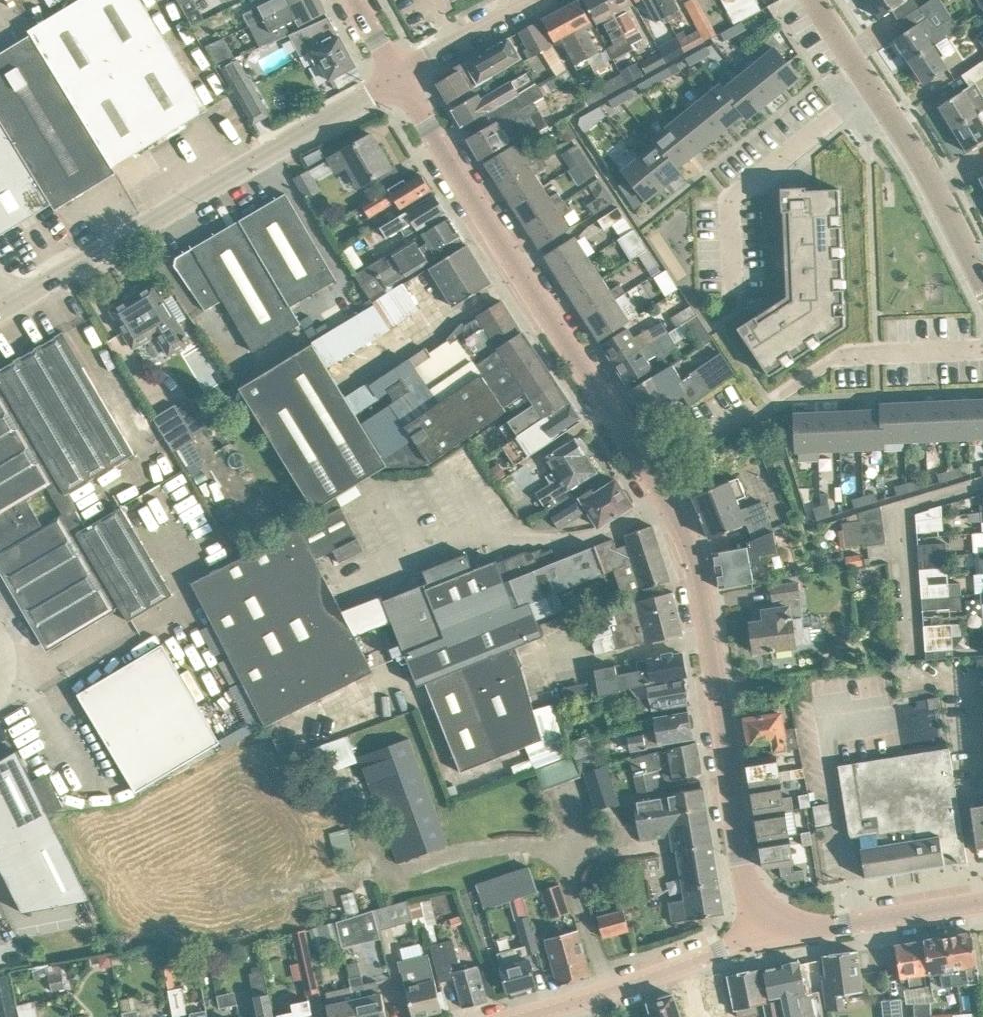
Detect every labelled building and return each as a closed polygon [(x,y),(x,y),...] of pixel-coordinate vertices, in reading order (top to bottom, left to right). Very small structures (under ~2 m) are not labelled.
[(77,1),(118,70),(145,54),(142,49),(151,43),(156,25),(157,25),(141,0),(78,0),(77,1)] [(195,0),(184,0),(179,2),(193,25),(232,5),(204,18),(195,0)] [(244,14),(249,25),(264,17),(265,18),(301,0),(270,0),(244,14)] [(321,0),(301,0),(265,18),(271,31),(296,18),(300,26),(327,12),(321,0)] [(580,0),(577,0),(561,9),(589,63),(590,62),(595,70),(606,64),(599,52),(586,29),(593,25),(580,0)] [(608,0),(584,0),(597,23),(603,20),(615,43),(623,39),(627,37),(608,0)] [(631,0),(608,0),(627,37),(631,43),(643,37),(627,7),(633,4),(631,0)] [(659,0),(644,0),(658,25),(669,20),(659,0)] [(669,20),(681,13),(674,0),(659,0),(669,20)] [(704,41),(718,33),(699,0),(690,0),(686,2),(699,30),(704,41)] [(741,4),(727,11),(734,24),(735,24),(734,23),(761,9),(756,0),(739,0),(741,4)] [(880,18),(907,0),(906,0),(869,0),(880,18)] [(929,1),(935,11),(952,0),(931,0),(929,1)] [(118,70),(77,1),(28,30),(31,34),(32,34),(71,98),(110,75),(118,70)] [(589,63),(561,9),(543,19),(557,44),(563,41),(578,69),(589,63)] [(936,26),(929,15),(918,23),(895,39),(910,62),(937,44),(937,42),(959,28),(952,17),(936,26)] [(356,66),(329,16),(312,26),(291,36),(302,57),(309,53),(315,63),(319,61),(330,80),(356,66)] [(552,43),(540,20),(519,32),(532,55),(552,43)] [(685,51),(699,43),(704,41),(699,30),(693,32),(688,35),(680,21),(672,25),(685,51)] [(736,35),(746,29),(742,21),(731,26),(736,35)] [(731,26),(720,32),(725,41),(736,35),(731,26)] [(31,34),(0,53),(0,117),(28,163),(88,126),(71,98),(32,34),(31,34)] [(522,58),(510,36),(465,62),(465,61),(440,75),(443,80),(438,83),(448,101),(493,75),(522,58)] [(223,37),(212,42),(205,45),(217,65),(235,57),(223,37)] [(142,49),(145,54),(148,58),(157,52),(151,43),(142,49)] [(662,55),(665,61),(685,51),(681,44),(662,55)] [(910,62),(925,84),(948,68),(942,59),(946,56),(937,44),(910,62)] [(542,51),(550,64),(561,58),(553,45),(542,51)] [(706,45),(696,51),(700,60),(711,54),(706,45)] [(776,48),(758,62),(781,90),(798,76),(776,48)] [(690,66),(700,60),(696,51),(685,57),(690,66)] [(118,70),(110,75),(71,98),(88,126),(113,167),(208,109),(176,56),(175,57),(157,52),(148,58),(145,54),(118,70)] [(640,62),(637,57),(646,73),(666,62),(665,61),(662,55),(660,52),(640,62)] [(781,90),(758,62),(741,75),(764,104),(781,90)] [(954,129),(981,112),(982,110),(982,95),(975,82),(982,76),(982,62),(963,76),(970,86),(939,105),(954,129)] [(662,81),(673,75),(668,66),(657,72),(662,81)] [(572,77),(568,69),(539,86),(544,93),(572,77)] [(495,78),(451,105),(464,132),(540,89),(530,72),(501,89),(495,78)] [(652,86),(662,81),(657,72),(647,78),(652,86)] [(626,84),(621,73),(601,84),(601,83),(600,83),(606,94),(626,84)] [(747,117),(764,104),(741,75),(724,89),(744,113),(747,117)] [(606,94),(600,83),(584,92),(590,103),(606,94)] [(724,89),(721,84),(704,98),(727,126),(744,113),(724,89)] [(624,102),(634,96),(630,88),(619,94),(624,102)] [(544,93),(540,89),(464,132),(481,158),(530,128),(526,120),(530,118),(528,115),(539,108),(535,101),(544,93)] [(613,108),(624,102),(619,94),(608,100),(613,108)] [(727,126),(704,98),(687,111),(710,140),(727,126)] [(604,112),(600,105),(590,110),(594,118),(604,112)] [(710,140),(687,111),(670,125),(694,154),(710,140)] [(981,112),(954,129),(968,152),(982,142),(982,111),(981,112)] [(28,163),(0,117),(0,235),(52,203),(28,163)] [(578,134),(566,117),(557,124),(569,140),(578,134)] [(694,154),(670,125),(653,139),(657,143),(677,168),(694,154)] [(113,167),(88,126),(28,163),(52,203),(55,209),(116,172),(113,167)] [(373,134),(330,158),(337,170),(347,164),(359,185),(375,176),(391,167),(391,166),(390,167),(378,145),(376,146),(370,136),(373,135),(373,134)] [(586,158),(576,143),(569,148),(579,163),(586,158)] [(657,143),(640,157),(664,186),(680,172),(677,168),(657,143)] [(524,154),(517,144),(486,164),(499,184),(541,158),(544,156),(537,146),(524,154)] [(640,157),(623,171),(647,200),(664,186),(640,157)] [(541,158),(499,184),(510,206),(512,205),(543,185),(536,173),(545,167),(541,158)] [(596,173),(586,158),(579,163),(589,177),(596,173)] [(320,190),(309,171),(296,178),(306,197),(320,190)] [(431,189),(422,174),(407,183),(404,179),(362,204),(369,216),(396,200),(400,208),(414,199),(431,189)] [(608,190),(599,177),(589,184),(597,197),(588,203),(594,213),(614,201),(608,190)] [(550,195),(543,185),(512,205),(526,226),(557,206),(564,201),(558,191),(550,195)] [(807,186),(781,187),(782,211),(790,211),(793,299),(759,321),(755,316),(738,327),(769,375),(845,325),(839,188),(807,189),(807,186)] [(176,257),(175,265),(205,309),(223,299),(253,351),(300,323),(299,320),(290,306),(336,279),(286,193),(176,257)] [(446,212),(434,194),(401,213),(365,236),(371,246),(401,228),(406,236),(429,223),(446,212)] [(570,209),(564,201),(557,206),(526,226),(539,246),(570,226),(562,214),(570,209)] [(626,216),(619,206),(599,220),(605,230),(626,216)] [(448,217),(355,273),(372,301),(373,301),(388,291),(386,288),(463,240),(464,239),(462,235),(461,235),(449,217),(448,217)] [(648,250),(635,229),(619,239),(631,258),(639,253),(640,255),(648,250)] [(577,236),(562,245),(545,256),(559,277),(590,258),(577,236)] [(467,245),(431,269),(454,306),(491,283),(467,245)] [(657,264),(648,250),(640,255),(649,270),(653,275),(661,270),(657,264)] [(604,278),(590,258),(559,277),(572,298),(604,278)] [(668,270),(663,273),(659,275),(670,293),(678,288),(668,270)] [(610,289),(604,278),(572,298),(586,319),(626,293),(620,283),(610,289)] [(111,310),(124,330),(130,340),(129,340),(133,347),(136,345),(136,344),(154,333),(158,338),(157,338),(167,355),(189,342),(154,283),(129,298),(129,299),(111,310)] [(638,313),(626,293),(586,319),(599,339),(638,313)] [(557,382),(503,301),(465,325),(462,322),(447,338),(453,344),(433,358),(425,349),(371,385),(379,396),(355,412),(313,343),(240,388),(314,510),(386,465),(426,464),(507,410),(509,414),(531,399),(557,382)] [(697,314),(690,304),(670,317),(677,327),(684,322),(685,322),(697,314)] [(712,338),(697,314),(685,322),(690,330),(694,327),(704,343),(712,338)] [(309,315),(299,320),(300,323),(303,329),(313,323),(309,315)] [(627,329),(619,334),(602,344),(615,364),(639,349),(640,349),(650,343),(651,343),(669,332),(661,320),(633,338),(627,329)] [(325,323),(315,329),(318,335),(320,338),(330,332),(325,323)] [(310,340),(318,335),(315,329),(312,325),(304,330),(310,340)] [(78,509),(68,492),(135,453),(63,332),(0,369),(0,546),(8,560),(3,566),(49,644),(110,608),(108,604),(116,599),(129,620),(173,594),(122,506),(87,527),(76,511),(77,511),(76,510),(78,509)] [(678,346),(669,332),(651,343),(650,343),(640,349),(639,349),(615,364),(627,384),(653,369),(647,359),(656,353),(659,358),(678,346)] [(736,373),(722,353),(682,379),(673,364),(667,368),(658,372),(630,389),(647,417),(684,394),(690,404),(709,389),(736,373)] [(570,401),(557,382),(531,399),(537,409),(501,430),(508,441),(521,433),(570,401)] [(968,401),(970,437),(982,436),(982,400),(968,401)] [(583,420),(570,401),(521,433),(508,441),(502,445),(515,465),(583,420)] [(948,438),(946,401),(925,402),(926,439),(948,438)] [(970,437),(968,401),(946,401),(948,438),(970,437)] [(925,402),(903,403),(905,440),(926,439),(925,402)] [(905,440),(903,403),(882,404),(882,410),(883,441),(905,440)] [(176,404),(170,407),(153,417),(174,451),(196,438),(176,404)] [(882,410),(860,411),(862,447),(883,447),(883,441),(882,410)] [(860,411),(839,412),(840,448),(862,447),(860,411)] [(839,412),(817,413),(818,449),(840,448),(839,412)] [(818,449),(817,413),(795,414),(796,450),(818,449)] [(551,484),(537,493),(538,494),(542,501),(545,505),(547,504),(550,509),(567,498),(572,494),(569,490),(581,482),(598,471),(576,438),(559,449),(545,457),(553,470),(546,475),(551,484)] [(951,478),(963,475),(961,467),(949,470),(951,478)] [(937,474),(940,481),(951,478),(949,470),(937,474)] [(713,474),(711,475),(693,483),(697,494),(693,495),(710,538),(747,523),(753,539),(758,537),(774,530),(762,502),(743,510),(738,498),(746,495),(738,477),(718,485),(713,474)] [(567,498),(550,509),(551,510),(553,513),(552,513),(551,514),(560,529),(584,513),(588,519),(592,516),(598,525),(599,526),(633,505),(631,502),(634,501),(619,477),(616,479),(596,492),(592,488),(582,494),(575,499),(572,494),(567,498)] [(909,491),(920,487),(918,479),(906,483),(909,491)] [(277,491),(273,493),(286,523),(310,513),(296,482),(284,487),(283,484),(275,488),(277,491)] [(895,486),(897,494),(909,491),(906,483),(895,486)] [(197,485),(174,496),(192,532),(214,522),(197,485)] [(866,504),(878,500),(875,492),(864,496),(866,504)] [(355,533),(337,496),(310,514),(313,520),(238,559),(239,560),(193,584),(266,725),(373,670),(315,558),(336,547),(334,544),(355,533)] [(852,499),(854,507),(866,504),(864,496),(852,499)] [(825,517),(832,514),(829,503),(821,506),(825,517)] [(860,520),(841,522),(845,546),(863,543),(863,545),(886,542),(881,505),(858,511),(859,512),(860,520)] [(813,508),(817,520),(825,517),(821,506),(813,508)] [(929,509),(916,513),(916,519),(930,517),(937,516),(937,506),(929,508),(929,509)] [(930,517),(916,519),(917,532),(931,531),(943,530),(942,516),(937,516),(930,517)] [(804,531),(802,518),(774,530),(758,537),(746,542),(747,546),(713,552),(719,588),(754,582),(750,562),(761,560),(760,555),(778,552),(776,539),(804,531)] [(628,544),(617,548),(632,597),(649,591),(648,587),(670,579),(653,524),(625,534),(628,544)] [(216,526),(196,538),(206,554),(226,542),(216,526)] [(973,533),(975,552),(982,551),(982,532),(973,533)] [(364,549),(357,537),(334,550),(340,562),(364,549)] [(617,548),(613,538),(557,560),(552,548),(543,552),(541,548),(531,552),(525,551),(474,571),(467,552),(379,587),(385,602),(373,607),(388,645),(400,640),(418,686),(425,683),(461,772),(543,739),(524,665),(525,665),(518,646),(545,635),(538,619),(565,608),(564,606),(578,599),(572,585),(615,570),(625,599),(632,597),(617,548)] [(945,542),(918,544),(919,556),(946,554),(945,542)] [(975,552),(977,573),(982,572),(982,551),(975,552)] [(948,575),(946,554),(919,556),(920,577),(948,575)] [(949,595),(948,575),(920,577),(922,597),(949,595)] [(798,582),(784,584),(772,586),(774,601),(776,600),(777,608),(764,610),(765,621),(751,622),(755,651),(795,646),(795,645),(812,643),(810,625),(804,626),(798,582)] [(629,603),(582,615),(586,636),(587,641),(595,639),(598,653),(643,642),(643,644),(660,639),(679,634),(682,630),(678,613),(679,613),(673,591),(664,593),(629,603)] [(950,607),(949,595),(922,597),(922,609),(950,607)] [(951,623),(924,625),(925,638),(952,636),(951,623)] [(953,656),(952,636),(925,638),(926,658),(953,656)] [(90,686),(78,693),(136,791),(220,741),(168,654),(162,643),(117,670),(90,686)] [(620,661),(593,666),(597,694),(620,690),(620,688),(626,687),(686,670),(683,652),(662,656),(649,658),(637,660),(639,670),(622,673),(620,661)] [(683,671),(626,687),(647,683),(649,693),(649,696),(639,697),(636,701),(638,712),(652,709),(652,710),(671,707),(688,704),(691,703),(685,674),(684,675),(683,671)] [(582,685),(563,689),(565,701),(585,697),(582,685)] [(928,697),(916,700),(917,708),(929,706),(928,697)] [(693,737),(689,712),(654,717),(656,729),(628,734),(631,751),(665,745),(664,742),(693,737)] [(781,712),(765,715),(745,718),(750,745),(771,741),(773,751),(799,747),(796,727),(783,729),(781,712)] [(611,718),(613,728),(623,725),(620,716),(611,718)] [(409,737),(359,756),(398,862),(448,843),(409,737)] [(697,741),(631,756),(637,792),(666,784),(665,782),(702,772),(697,741)] [(866,878),(892,874),(945,865),(943,852),(944,852),(946,852),(949,852),(952,854),(954,856),(959,862),(967,860),(963,834),(948,747),(838,765),(850,834),(851,836),(853,837),(859,836),(866,878)] [(0,760),(0,866),(23,912),(91,898),(17,749),(0,760)] [(775,755),(767,756),(747,759),(752,786),(779,782),(779,780),(775,755)] [(599,767),(599,766),(580,771),(580,772),(584,771),(596,809),(619,802),(607,764),(599,767)] [(804,776),(803,767),(789,769),(790,779),(804,776)] [(779,782),(752,786),(756,813),(783,809),(784,811),(793,809),(791,796),(781,798),(779,782)] [(714,848),(707,807),(704,787),(668,793),(670,801),(665,802),(664,796),(634,801),(640,840),(671,835),(674,854),(678,853),(714,848)] [(808,792),(796,794),(799,808),(811,806),(808,792)] [(971,806),(975,832),(978,852),(982,851),(982,804),(971,806)] [(784,811),(783,809),(756,813),(761,841),(788,837),(784,811)] [(801,833),(803,846),(812,844),(810,831),(801,833)] [(793,872),(788,837),(761,841),(765,868),(780,865),(781,875),(789,881),(805,878),(804,870),(793,872)] [(724,913),(719,880),(714,848),(678,853),(685,898),(670,901),(673,922),(724,913)] [(538,890),(529,864),(476,882),(484,908),(529,893),(538,890)] [(564,895),(560,883),(557,884),(556,883),(539,890),(542,889),(552,917),(570,911),(564,895)] [(409,903),(406,898),(377,907),(372,909),(380,934),(378,927),(412,917),(416,931),(427,929),(420,901),(409,903)] [(436,922),(430,898),(420,901),(427,929),(430,944),(440,981),(456,977),(463,1006),(488,1001),(478,965),(466,968),(465,964),(459,965),(453,938),(438,942),(433,923),(436,922)] [(380,934),(372,909),(360,914),(344,918),(337,920),(342,943),(380,934)] [(624,910),(598,917),(603,936),(629,929),(624,910)] [(538,950),(529,915),(517,918),(526,953),(538,950)] [(342,943),(337,920),(307,930),(314,951),(327,946),(327,945),(341,940),(342,943)] [(306,929),(294,931),(292,932),(299,962),(291,964),(294,980),(304,978),(307,993),(319,990),(313,962),(306,929)] [(591,976),(579,930),(546,939),(558,985),(591,976)] [(956,934),(951,935),(959,983),(969,982),(979,980),(978,970),(972,932),(956,934)] [(940,937),(929,939),(930,972),(929,972),(930,974),(941,973),(943,986),(959,983),(951,935),(940,937)] [(920,941),(895,944),(899,964),(901,981),(909,980),(910,988),(926,985),(925,973),(929,972),(930,972),(929,939),(924,939),(923,940),(924,940),(920,941)] [(513,949),(497,953),(508,992),(536,984),(528,954),(516,957),(513,949)] [(863,990),(857,950),(823,954),(826,977),(823,977),(828,1010),(844,1008),(842,993),(863,990)] [(819,961),(792,965),(791,961),(785,963),(785,962),(783,963),(783,964),(765,967),(763,967),(769,998),(781,995),(786,1016),(824,1016),(818,991),(823,990),(819,961)] [(432,966),(418,969),(402,973),(413,1016),(436,1012),(442,1010),(432,966)] [(760,968),(728,974),(735,1009),(737,1009),(739,1016),(758,1013),(757,1004),(766,1002),(760,968)] [(264,969),(251,972),(260,1016),(274,1016),(264,969)] [(350,977),(358,1016),(387,1016),(382,993),(380,993),(377,980),(363,983),(361,975),(350,977)] [(350,977),(349,977),(351,985),(326,991),(329,1004),(327,1004),(330,1016),(358,1016),(350,977)] [(182,987),(175,988),(168,990),(174,1016),(187,1013),(182,987)] [(674,994),(673,994),(672,994),(668,992),(660,995),(658,999),(657,999),(657,998),(656,998),(656,999),(649,1001),(649,1000),(648,1000),(648,1001),(649,1004),(650,1007),(653,1016),(680,1016),(674,994)] [(120,999),(123,1012),(124,1016),(138,1016),(137,1009),(136,1009),(134,996),(120,999)] [(906,996),(886,997),(887,1016),(907,1016),(906,996)] [(309,999),(292,1003),(294,1011),(278,1014),(279,1016),(313,1016),(309,999)] [(768,1016),(781,1016),(777,1000),(766,1002),(768,1016)] [(32,1001),(18,1005),(18,1008),(20,1016),(38,1016),(35,1007),(33,1007),(32,1001)] [(931,1001),(913,1003),(914,1016),(931,1016),(931,1001)] [(0,1012),(0,1013),(1,1016),(20,1016),(18,1008),(0,1012)] [(206,1009),(191,1012),(189,1016),(207,1016),(206,1009)]
